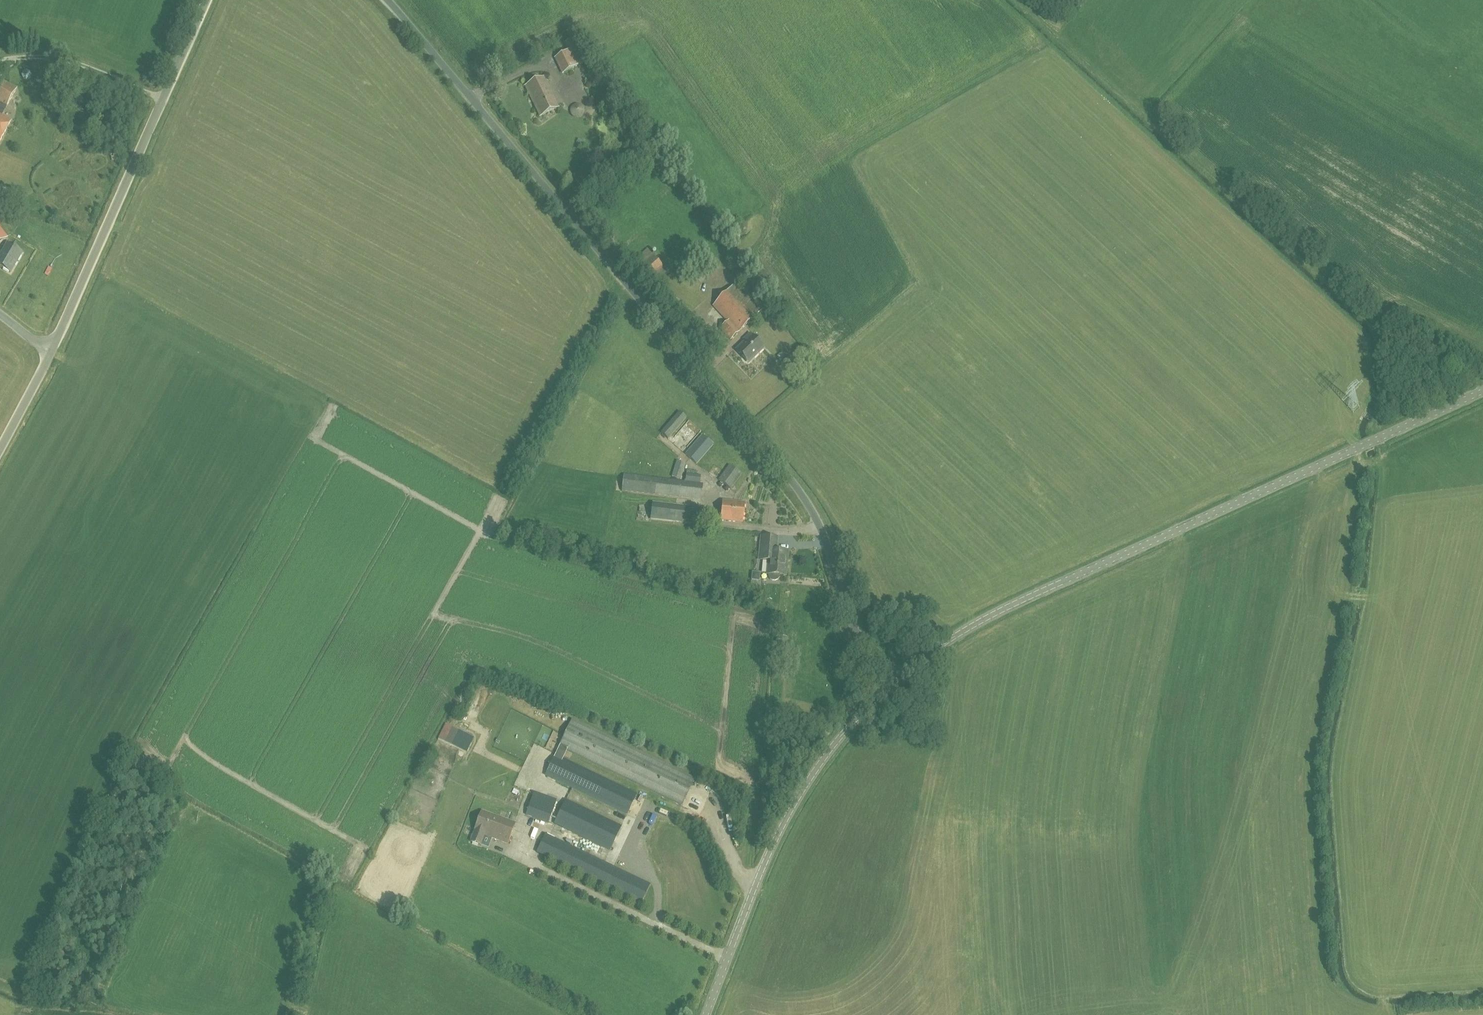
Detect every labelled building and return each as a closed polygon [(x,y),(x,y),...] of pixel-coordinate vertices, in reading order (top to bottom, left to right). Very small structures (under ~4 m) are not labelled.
[(571,50),(554,58),(562,74),(589,61),(575,38),(567,42),(571,50)] [(18,88),(0,78),(0,141),(12,120),(1,115),(6,107),(7,108),(18,88)] [(541,116),(557,108),(544,78),(527,87),(541,116)] [(8,237),(0,226),(0,243),(8,237)] [(22,252),(8,244),(0,256),(0,266),(10,272),(22,252)] [(654,286),(669,273),(650,251),(635,264),(654,286)] [(707,274),(715,269),(707,259),(700,264),(707,274)] [(712,305),(727,322),(719,329),(730,340),(739,332),(739,331),(762,309),(737,282),(712,305)] [(666,294),(673,288),(668,284),(662,290),(666,294)] [(751,359),(763,347),(751,334),(736,349),(741,355),(744,353),(751,359)] [(668,438),(686,418),(679,411),(661,431),(668,438)] [(697,463),(714,445),(702,434),(684,453),(697,463)] [(681,479),(685,463),(677,460),(672,476),(681,479)] [(731,489),(742,474),(729,464),(718,479),(731,489)] [(686,473),(685,481),(624,474),(622,490),(701,500),(703,483),(700,483),(701,475),(686,473)] [(742,522),(744,502),(722,500),(720,520),(742,522)] [(650,519),(674,522),(674,523),(698,525),(700,508),(653,502),(650,519)] [(784,575),(785,565),(787,552),(776,551),(777,537),(761,535),(759,559),(769,560),(767,574),(769,574),(768,576),(770,579),(772,580),(774,580),(777,580),(779,577),(779,575),(784,575)] [(932,678),(936,675),(932,669),(927,672),(932,678)] [(572,720),(559,746),(555,755),(546,775),(627,814),(636,794),(563,759),(567,750),(682,805),(695,779),(572,720)] [(445,756),(458,729),(446,723),(433,750),(445,756)] [(549,822),(555,803),(533,795),(526,814),(549,822)] [(621,826),(566,800),(555,823),(610,850),(621,826)] [(508,843),(516,822),(482,810),(474,831),(475,831),(471,841),(481,844),(484,834),(508,843)] [(650,884),(545,834),(537,852),(642,902),(650,884)]
